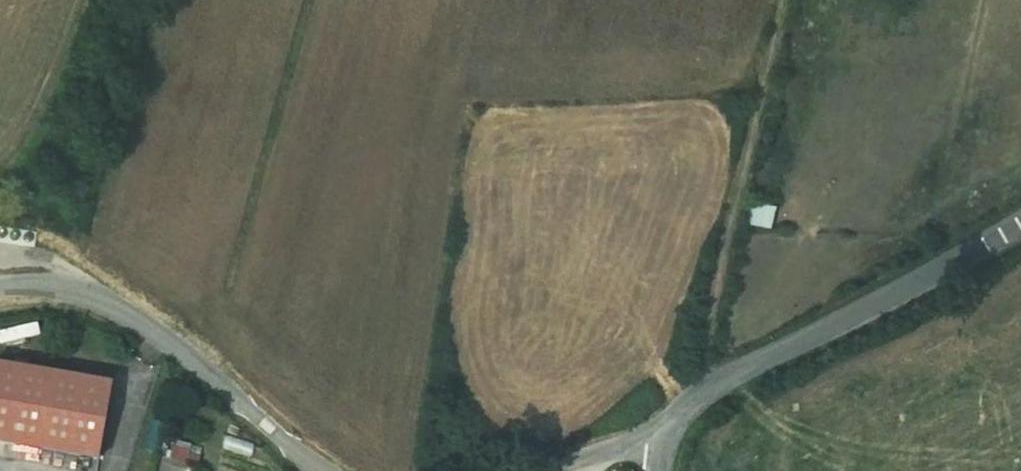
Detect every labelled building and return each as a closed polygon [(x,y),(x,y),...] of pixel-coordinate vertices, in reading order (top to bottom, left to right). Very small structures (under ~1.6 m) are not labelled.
[(774,206),(753,202),(749,222),(770,226),(774,206)] [(112,383),(0,364),(0,442),(99,459),(112,383)]
